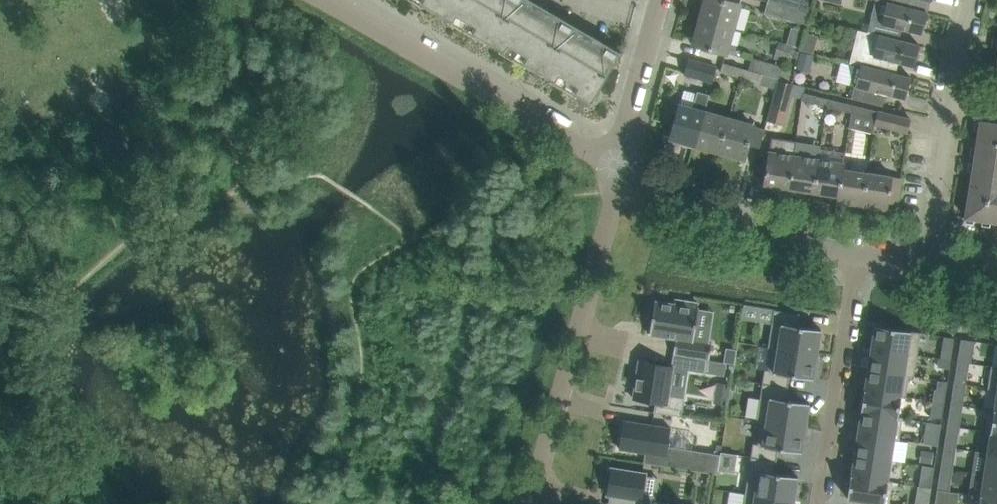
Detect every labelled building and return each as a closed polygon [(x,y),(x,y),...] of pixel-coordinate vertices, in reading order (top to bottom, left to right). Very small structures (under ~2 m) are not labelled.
[(424,8),(426,4),(450,18),(448,22),(475,38),(477,34),(502,48),(499,52),(526,67),(528,64),(553,78),(550,82),(577,97),(579,94),(592,101),(594,99),(598,100),(601,89),(600,89),(622,51),(534,0),(411,0),(424,8)] [(701,19),(734,28),(741,4),(729,0),(706,0),(701,19)] [(769,1),(799,9),(802,0),(769,0),(769,1)] [(796,21),(799,9),(769,1),(765,13),(796,21)] [(871,19),(868,32),(899,39),(902,28),(923,33),(928,12),(887,3),(882,22),(871,19)] [(727,54),(734,28),(701,19),(694,44),(714,50),(727,54)] [(850,63),(855,64),(855,63),(891,72),(894,61),(914,66),(920,44),(899,39),(868,32),(868,33),(858,30),(850,63)] [(790,32),(787,43),(798,46),(801,35),(790,32)] [(795,59),(798,46),(787,43),(778,41),(775,55),(795,59)] [(810,71),(814,54),(801,51),(797,68),(810,71)] [(777,87),(779,79),(783,66),(753,57),(749,70),(723,63),(721,71),(777,87)] [(717,67),(690,60),(686,73),(713,81),(717,67)] [(993,61),(992,66),(990,65),(989,70),(996,72),(996,61),(993,61)] [(912,77),(891,72),(855,63),(855,64),(850,84),(855,86),(852,97),(883,105),(886,93),(906,98),(912,77)] [(795,84),(779,79),(777,87),(772,106),(788,110),(795,84)] [(680,104),(671,137),(696,144),(705,111),(705,109),(709,94),(698,91),(693,108),(680,104)] [(802,100),(827,106),(829,98),(804,92),(802,100)] [(829,98),(827,106),(852,112),(854,104),(829,98)] [(852,112),(876,118),(878,110),(854,104),(852,112)] [(705,111),(696,144),(720,151),(730,116),(705,109),(705,111)] [(912,119),(878,110),(876,118),(875,124),(886,127),(909,133),(912,119)] [(730,116),(720,151),(745,158),(755,122),(730,116)] [(80,130),(98,139),(104,128),(85,119),(80,130)] [(981,121),(966,216),(996,221),(996,124),(981,121)] [(101,143),(99,146),(117,156),(120,150),(123,146),(105,136),(101,143)] [(764,184),(789,188),(794,155),(796,141),(771,137),(764,184)] [(821,148),(819,158),(814,192),(838,196),(839,196),(843,168),(846,152),(821,148)] [(794,155),(789,188),(814,192),(819,158),(794,155)] [(839,196),(838,196),(837,201),(863,205),(868,172),(843,168),(839,196)] [(868,172),(863,205),(888,209),(889,202),(897,204),(902,177),(868,172)] [(675,303),(656,300),(655,306),(652,305),(649,319),(653,320),(650,334),(676,338),(674,353),(675,353),(675,354),(710,358),(712,343),(694,340),(699,307),(698,307),(698,302),(676,299),(675,303)] [(774,309),(769,346),(773,346),(818,353),(821,329),(798,325),(800,313),(774,309)] [(920,333),(876,326),(873,347),(917,354),(920,333)] [(961,338),(959,353),(973,355),(975,340),(961,338)] [(726,346),(723,361),(734,362),(736,348),(726,346)] [(765,369),(763,382),(788,386),(790,374),(814,378),(814,374),(817,374),(820,356),(817,356),(818,353),(773,346),(770,370),(765,369)] [(917,354),(873,347),(870,368),(909,374),(914,375),(917,354)] [(942,349),(941,358),(951,359),(953,351),(942,349)] [(939,358),(938,367),(950,369),(951,359),(941,358),(939,358)] [(673,366),(640,361),(634,398),(656,402),(654,411),(681,416),(684,397),(669,395),(673,366)] [(992,365),(988,388),(996,389),(996,366),(992,365)] [(957,367),(955,382),(966,384),(969,369),(957,367)] [(909,374),(870,368),(866,390),(900,395),(905,396),(909,374)] [(716,381),(715,391),(729,394),(730,383),(716,381)] [(763,384),(757,419),(762,420),(762,419),(799,425),(806,426),(810,402),(786,399),(788,388),(788,386),(763,382),(763,384)] [(955,382),(953,395),(964,397),(966,384),(955,382)] [(900,395),(866,390),(863,411),(897,416),(900,395)] [(933,400),(945,402),(946,392),(937,390),(935,390),(933,400)] [(933,400),(931,415),(943,417),(945,402),(933,400)] [(990,409),(986,430),(992,431),(996,432),(996,410),(990,409)] [(897,416),(863,411),(859,433),(894,438),(899,439),(902,417),(897,416)] [(950,411),(948,425),(960,426),(962,413),(950,411)] [(754,442),(752,455),(777,459),(779,448),(802,452),(806,427),(806,426),(799,425),(762,419),(762,420),(758,443),(754,442)] [(672,427),(624,420),(620,448),(646,452),(644,462),(718,474),(721,454),(668,446),(672,427)] [(927,421),(925,431),(940,433),(941,424),(927,421)] [(948,425),(946,438),(958,440),(960,426),(948,425)] [(992,431),(989,453),(996,454),(996,432),(992,431)] [(894,438),(859,433),(856,454),(891,459),(894,438)] [(922,449),(920,461),(932,463),(934,451),(922,449)] [(944,453),(941,467),(953,469),(955,455),(944,453)] [(989,453),(985,474),(996,476),(996,454),(989,453)] [(891,459),(856,454),(853,475),(887,480),(891,459)] [(751,457),(746,492),(795,500),(798,476),(775,472),(776,461),(777,459),(752,455),(751,457)] [(923,464),(920,486),(932,487),(935,466),(923,464)] [(608,470),(606,482),(609,483),(607,495),(631,498),(630,503),(677,503),(643,499),(647,473),(611,467),(611,470),(608,470)] [(941,467),(939,481),(951,483),(953,469),(941,467)] [(985,474),(982,495),(996,498),(996,476),(985,474)] [(887,480),(853,475),(849,496),(889,502),(892,481),(887,480)] [(917,503),(929,503),(932,487),(920,486),(917,503)] [(936,503),(957,503),(959,492),(950,490),(938,488),(936,503)] [(728,503),(797,503),(794,503),(795,500),(746,492),(746,493),(745,495),(730,493),(728,503)] [(982,495),(980,503),(996,503),(996,498),(982,495)]
